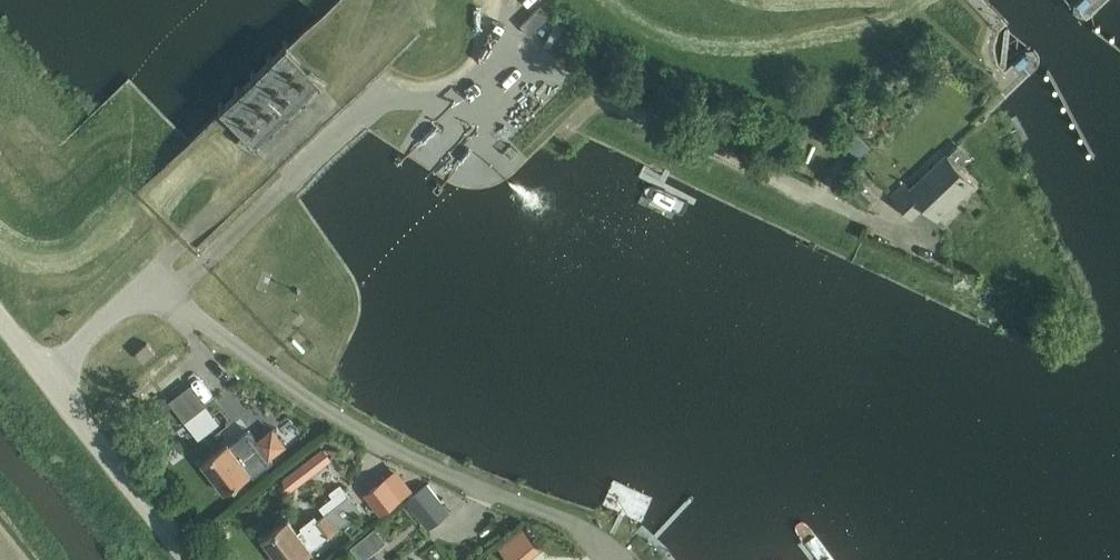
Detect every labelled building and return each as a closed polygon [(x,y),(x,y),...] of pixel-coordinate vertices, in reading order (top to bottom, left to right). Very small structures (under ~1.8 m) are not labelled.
[(530,34),(550,16),(541,6),(520,24),(530,34)] [(551,34),(545,47),(556,51),(557,52),(569,26),(557,20),(551,34)] [(269,143),(258,153),(272,168),(275,171),(277,173),(345,108),(343,106),(341,104),(326,88),(311,103),(269,143)] [(936,218),(973,184),(946,154),(909,188),(905,183),(892,195),(912,217),(925,205),(936,218)] [(145,361),(156,352),(148,342),(136,351),(145,361)] [(191,384),(170,400),(185,420),(206,404),(191,384)] [(226,491),(251,472),(254,476),(274,461),(270,456),(286,444),(274,429),(259,441),(250,429),(230,445),(228,443),(204,463),(226,491)] [(155,448),(148,439),(139,445),(146,454),(155,448)] [(330,459),(322,448),(300,464),(308,475),(330,459)] [(403,497),(387,476),(365,494),(382,514),(403,497)] [(428,483),(406,501),(428,528),(450,510),(428,483)] [(310,547),(328,533),(329,535),(361,510),(349,495),(318,519),(315,514),(296,529),(289,520),(265,540),(281,559),(297,559),(311,548),(310,547)] [(365,534),(376,547),(386,540),(374,526),(365,534)]
